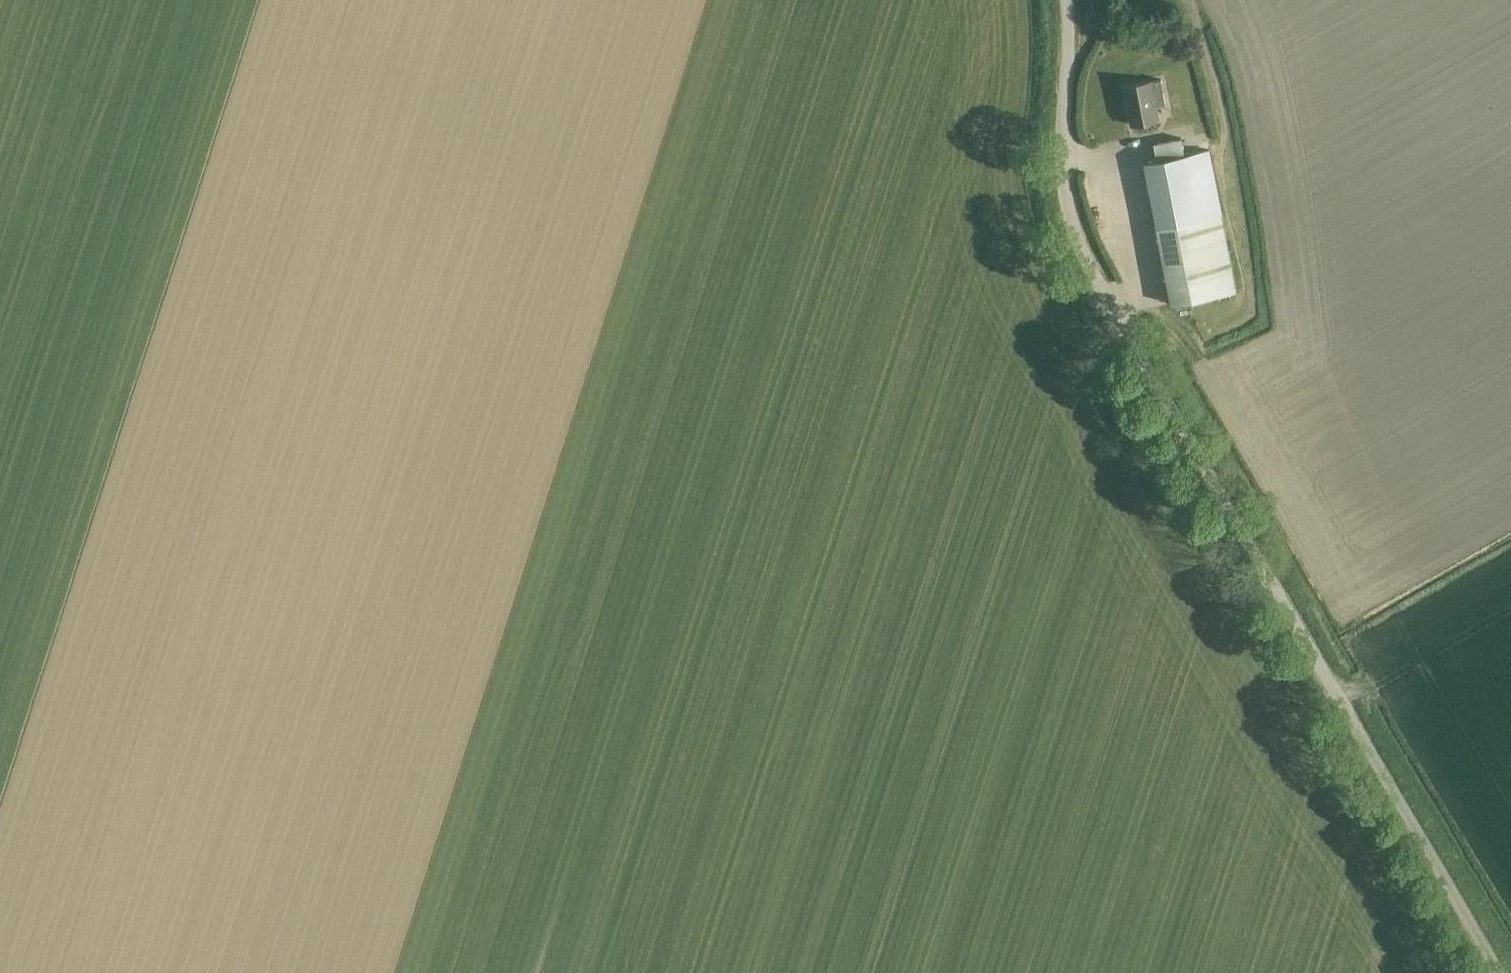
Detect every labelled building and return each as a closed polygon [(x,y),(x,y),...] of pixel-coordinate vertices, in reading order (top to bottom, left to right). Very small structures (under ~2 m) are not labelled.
[(1126,0),(1119,3),(1121,10),(1129,8),(1126,0)] [(1166,103),(1164,92),(1162,79),(1125,86),(1128,101),(1130,100),(1132,108),(1129,108),(1132,125),(1159,119),(1157,105),(1166,103)] [(1161,159),(1146,162),(1173,304),(1238,292),(1210,150),(1185,155),(1182,138),(1158,143),(1161,159)]
